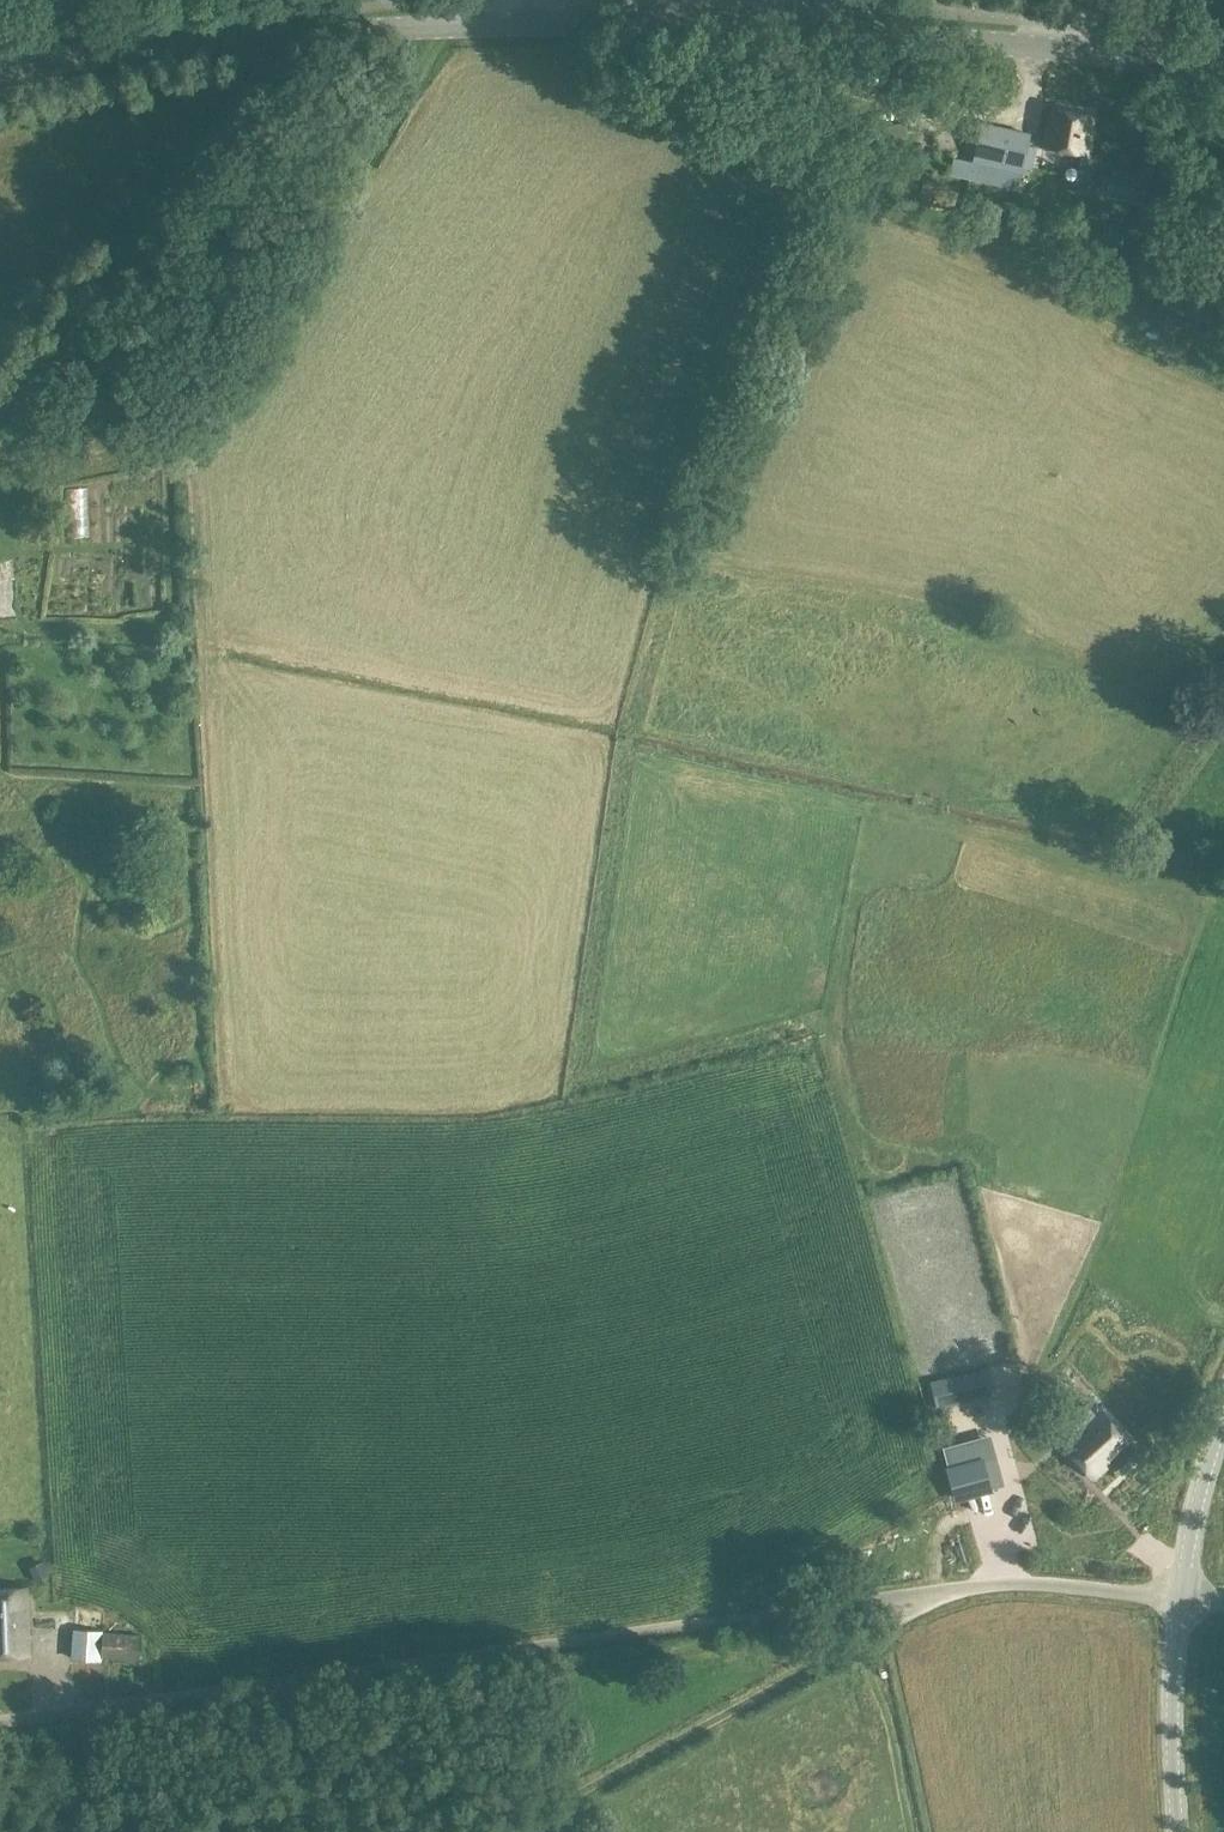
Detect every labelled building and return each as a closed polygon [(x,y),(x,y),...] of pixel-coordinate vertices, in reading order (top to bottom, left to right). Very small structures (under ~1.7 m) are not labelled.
[(1057,111),(1055,120),(1049,119),(1045,147),(1088,155),(1094,117),(1057,111)] [(984,125),(971,179),(1017,190),(1023,167),(1031,169),(1036,149),(1027,147),(1030,135),(1014,131),(1014,132),(984,125)] [(926,180),(920,197),(953,207),(959,190),(926,180)] [(954,1399),(948,1375),(930,1380),(936,1403),(954,1399)] [(1112,1463),(1122,1475),(1143,1457),(1105,1413),(1067,1446),(1094,1479),(1112,1463)] [(950,1448),(954,1464),(947,1466),(954,1493),(988,1484),(987,1482),(999,1479),(987,1438),(950,1448)] [(29,1656),(28,1588),(0,1588),(0,1656),(29,1656)] [(142,1636),(104,1633),(102,1657),(139,1660),(142,1636)]
